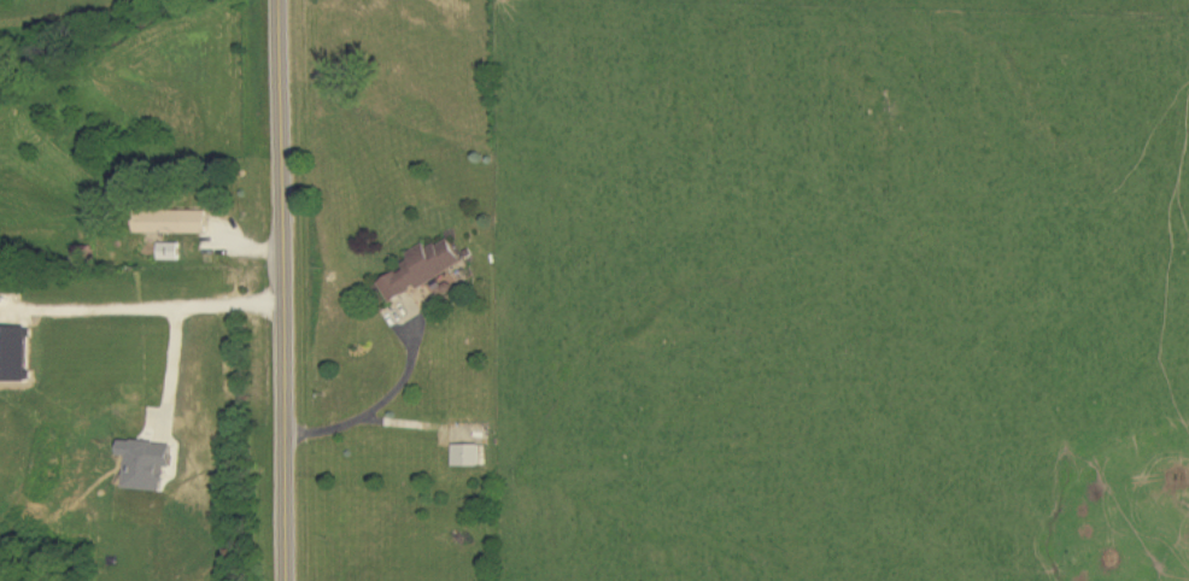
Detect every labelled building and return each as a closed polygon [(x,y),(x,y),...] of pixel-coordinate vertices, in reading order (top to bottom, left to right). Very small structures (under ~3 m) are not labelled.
[(209,235),(210,214),(139,213),(139,233),(209,235)] [(382,283),(395,305),(466,262),(450,235),(413,258),(416,263),(382,283)] [(161,261),(181,261),(181,244),(161,244),(161,261)] [(31,328),(0,327),(0,383),(31,384),(31,328)] [(128,489),(167,490),(167,468),(174,468),(175,444),(123,442),(122,457),(129,457),(128,489)] [(482,445),(455,446),(456,467),(482,467),(482,445)]
